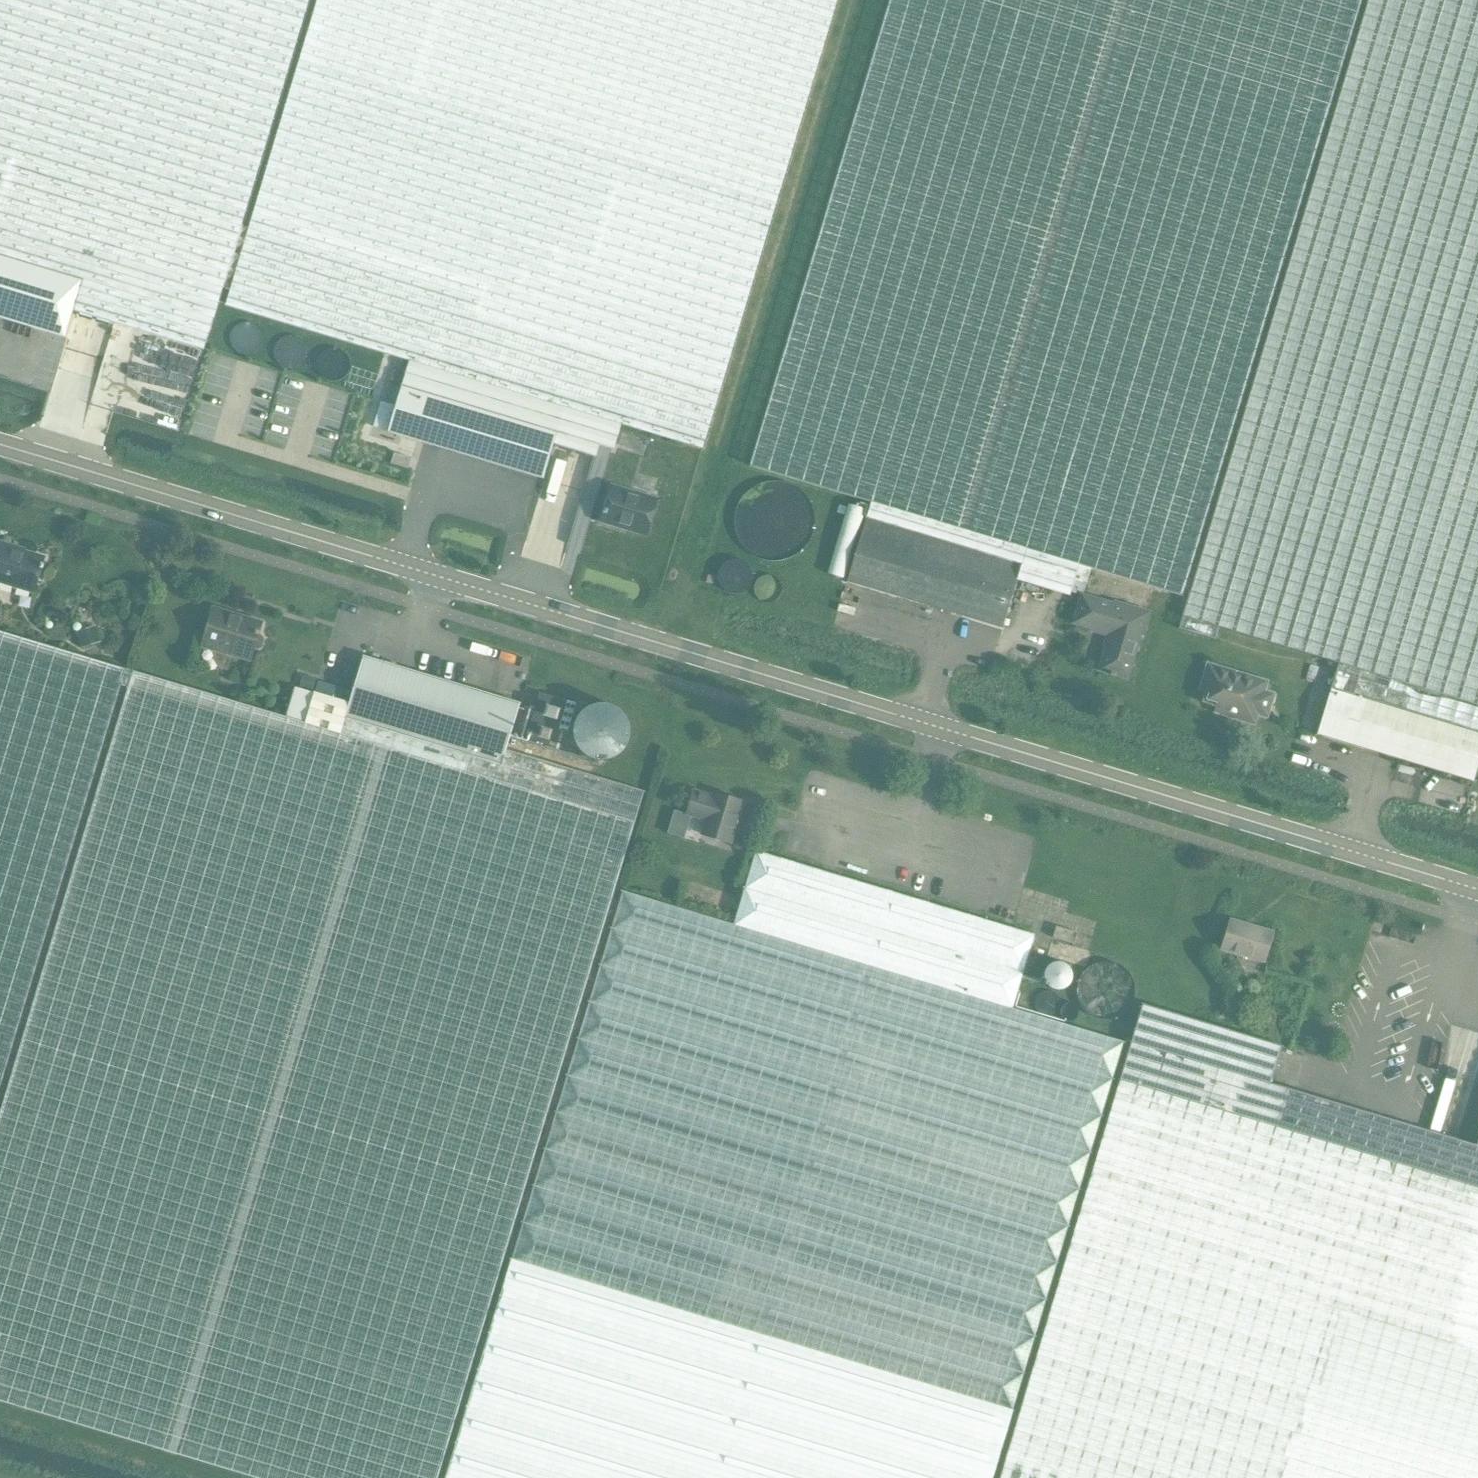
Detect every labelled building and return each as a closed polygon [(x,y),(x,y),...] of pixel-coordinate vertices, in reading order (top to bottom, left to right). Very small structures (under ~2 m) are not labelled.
[(109,289),(214,320),(223,289),(310,0),(0,0),(0,256),(109,289)] [(226,306),(409,361),(402,386),(557,432),(553,445),(595,458),(599,445),(614,450),(622,425),(702,449),(837,0),(317,0),(226,306)] [(1017,579),(1069,595),(1077,566),(1180,597),(1359,0),(890,0),(750,468),(869,504),(865,518),(1021,565),(1017,579)] [(1332,688),(1477,732),(1477,0),(1367,0),(1179,628),(1216,639),(1219,629),(1339,665),(1332,688)] [(92,346),(109,289),(0,256),(0,318),(92,346)] [(402,386),(388,432),(543,478),(553,445),(557,432),(402,386)] [(611,485),(600,521),(646,535),(657,499),(611,485)] [(1001,629),(1017,579),(1021,565),(865,518),(846,583),(1001,629)] [(44,565),(43,564),(44,558),(24,551),(23,554),(0,548),(0,582),(34,592),(42,569),(43,569),(44,565)] [(1141,636),(1147,614),(1123,607),(1121,611),(1113,608),(1113,606),(1081,597),(1073,624),(1110,634),(1099,671),(1126,679),(1139,635),(1141,636)] [(214,609),(213,609),(203,645),(251,660),(254,648),(261,651),(266,637),(258,635),(262,623),(241,617),(240,622),(230,619),(230,616),(214,611),(214,609)] [(126,669),(0,631),(0,1089),(126,669)] [(315,692),(306,723),(497,780),(506,750),(520,703),(364,656),(350,703),(315,692)] [(0,1116),(0,1333),(0,1400),(259,1477),(438,1477),(644,791),(506,750),(497,780),(306,723),(134,671),(0,1116)] [(1211,671),(1205,695),(1218,699),(1216,708),(1250,718),(1253,710),(1261,713),(1266,697),(1258,694),(1260,686),(1211,671)] [(1477,760),(1477,732),(1332,688),(1318,734),(1472,781),(1477,760)] [(526,738),(549,745),(562,699),(539,693),(526,738)] [(669,706),(671,697),(662,694),(659,703),(669,706)] [(731,843),(743,802),(715,793),(713,797),(694,791),(687,814),(706,820),(702,834),(731,843)] [(756,851),(734,924),(1013,1008),(1035,935),(756,851)] [(1013,1008),(734,924),(622,891),(511,1260),(446,1477),(992,1477),(1124,1041),(1013,1008)] [(1264,962),(1273,932),(1231,919),(1222,949),(1264,962)] [(1056,926),(1053,938),(1074,944),(1077,933),(1056,926)] [(1090,952),(1053,941),(1048,958),(1085,969),(1090,952)] [(1476,1145),(1271,1084),(1282,1046),(1143,1004),(1000,1477),(1477,1477),(1477,1137),(1476,1145)]
